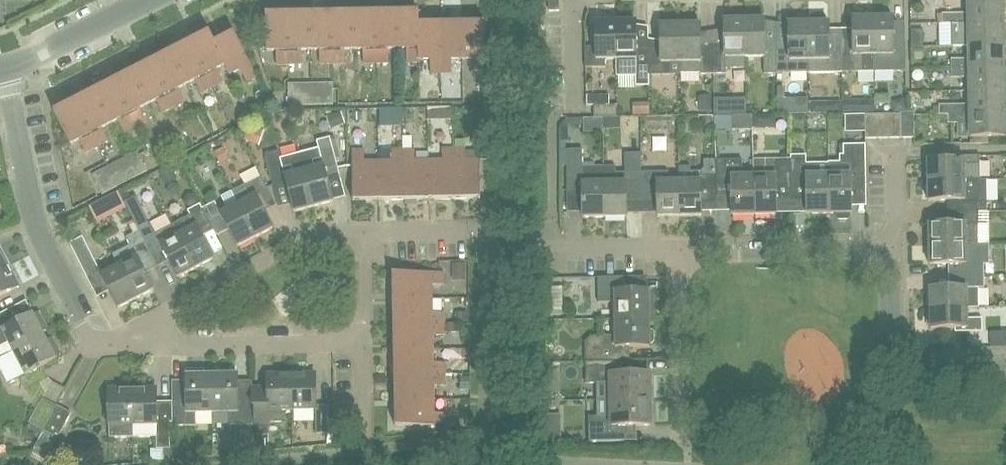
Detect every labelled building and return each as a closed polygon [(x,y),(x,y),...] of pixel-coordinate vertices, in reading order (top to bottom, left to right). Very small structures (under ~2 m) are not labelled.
[(558,0),(548,1),(548,11),(558,10),(558,0)] [(1003,22),(1002,0),(968,0),(968,13),(942,14),(942,22),(1003,22)] [(375,12),(353,13),(354,49),(363,49),(363,63),(376,63),(375,12)] [(388,48),(398,48),(397,12),(375,12),(376,63),(388,63),(388,48)] [(407,62),(419,62),(420,62),(420,59),(419,23),(419,12),(397,12),(398,48),(406,48),(407,62)] [(310,13),(288,14),(289,64),(301,64),(301,50),(310,50),(310,13)] [(320,64),(332,64),(331,13),(310,13),(310,50),(320,49),(320,64)] [(344,49),(354,49),(353,13),(331,13),(332,64),(345,63),(344,49)] [(277,64),(289,64),(288,14),(266,14),(267,50),(276,50),(277,64)] [(873,71),(872,17),(852,17),(853,48),(841,48),(841,52),(840,52),(841,72),(873,71)] [(893,17),(872,17),(873,71),(905,71),(905,48),(893,48),(893,17)] [(744,67),(743,19),(724,19),(724,51),(713,51),(713,55),(712,55),(712,73),(726,73),(726,67),(744,67)] [(764,19),(743,19),(744,67),(744,56),(763,56),(763,73),(776,73),(776,43),(764,43),(764,19)] [(615,58),(615,21),(595,21),(596,48),(585,48),(585,68),(605,67),(605,59),(609,58),(615,58)] [(639,85),(648,85),(647,52),(636,52),(635,21),(615,21),(615,58),(616,77),(635,76),(635,85),(639,85)] [(809,72),(808,22),(788,22),(788,53),(777,53),(776,43),(776,73),(777,73),(809,72)] [(828,22),(808,22),(809,72),(841,72),(840,52),(829,52),(828,22)] [(968,45),(1003,45),(1003,22),(942,22),(942,23),(950,23),(950,32),(968,32),(968,45)] [(441,23),(419,23),(420,59),(430,59),(431,74),(441,73),(441,23)] [(451,59),(463,59),(463,23),(441,23),(441,73),(452,73),(451,59)] [(463,23),(463,59),(474,59),(474,73),(485,73),(484,23),(463,23)] [(680,61),(679,24),(659,24),(660,61),(648,62),(648,52),(647,52),(648,85),(649,85),(648,74),(670,74),(670,61),(680,61)] [(700,24),(679,24),(680,61),(680,72),(700,72),(700,73),(712,73),(712,55),(700,55),(700,24)] [(231,74),(214,42),(209,32),(189,42),(212,87),(223,81),(216,69),(223,65),(228,75),(231,74)] [(233,32),(214,42),(231,74),(240,69),(247,82),(257,77),(233,32)] [(200,93),(212,87),(189,42),(170,52),(187,84),(194,80),(200,93)] [(1005,67),(1004,67),(1003,45),(968,45),(969,59),(951,59),(951,68),(1005,67)] [(178,88),(187,84),(170,52),(151,62),(174,107),(185,101),(178,88)] [(162,113),(174,107),(151,62),(131,72),(148,104),(155,100),(162,113)] [(1004,90),(1004,81),(1005,81),(1005,67),(951,68),(951,77),(968,77),(969,91),(1004,90)] [(139,108),(148,104),(131,72),(112,82),(135,127),(146,121),(139,108)] [(124,133),(135,127),(112,82),(93,92),(109,124),(117,120),(124,133)] [(288,105),(333,105),(332,83),(287,83),(288,105)] [(1005,113),(1005,99),(1004,99),(1004,90),(969,91),(969,105),(939,105),(939,107),(933,107),(933,114),(951,114),(1005,113)] [(101,128),(109,124),(93,92),(73,102),(97,147),(107,141),(101,128)] [(86,152),(97,147),(73,102),(54,112),(71,144),(79,140),(86,152)] [(616,116),(616,104),(592,105),(593,116),(616,116)] [(721,106),(721,116),(740,117),(741,107),(721,106)] [(642,107),(642,117),(659,117),(659,107),(642,107)] [(451,108),(439,109),(439,121),(451,121),(451,108)] [(913,111),(906,111),(901,111),(901,113),(901,137),(914,136),(913,111)] [(877,113),(865,113),(865,137),(878,137),(877,113)] [(889,137),(889,113),(877,113),(878,137),(889,137)] [(889,113),(889,137),(901,137),(901,113),(889,113)] [(988,143),(988,137),(1005,137),(1005,127),(1005,113),(951,114),(933,114),(940,114),(940,123),(948,123),(970,123),(970,143),(988,143)] [(299,153),(313,207),(333,201),(325,172),(338,168),(330,137),(317,140),(319,148),(299,153)] [(828,204),(828,212),(836,212),(836,216),(838,218),(848,218),(850,216),(850,212),(852,212),(851,185),(866,185),(866,143),(843,143),(844,153),(840,153),(840,173),(828,174),(828,204)] [(429,160),(429,200),(455,200),(454,148),(442,148),(443,160),(429,160)] [(454,148),(455,200),(480,199),(480,160),(465,160),(465,148),(454,148)] [(378,161),(378,201),(404,200),(403,149),(392,149),(392,161),(378,161)] [(403,149),(404,200),(429,200),(429,160),(415,161),(415,149),(403,149)] [(378,201),(378,161),(364,161),(364,150),(352,150),(353,201),(378,201)] [(582,150),(566,150),(567,181),(582,181),(583,216),(604,216),(604,204),(603,166),(583,167),(582,150)] [(101,194),(146,171),(136,151),(90,175),(101,194)] [(313,207),(299,153),(281,158),(279,151),(265,154),(273,185),(286,182),(294,212),(313,207)] [(603,166),(604,204),(604,216),(626,215),(626,184),(641,183),(640,152),(624,152),(625,171),(615,172),(615,166),(603,166)] [(641,152),(640,152),(641,183),(641,187),(657,187),(657,215),(679,215),(678,204),(678,180),(668,180),(668,171),(641,171),(641,152)] [(791,158),(791,187),(806,187),(807,212),(828,212),(828,204),(828,174),(817,174),(817,162),(806,162),(806,155),(791,155),(791,158)] [(928,181),(965,180),(981,180),(981,156),(964,156),(964,161),(927,161),(928,181)] [(753,159),(753,175),(754,204),(754,214),(776,214),(776,187),(791,187),(791,158),(753,159)] [(678,204),(679,215),(702,214),(701,183),(717,183),(716,159),(703,159),(703,170),(691,170),(691,166),(678,166),(678,180),(678,204)] [(742,159),(716,159),(717,183),(731,183),(731,214),(754,214),(754,204),(753,175),(743,175),(742,159)] [(232,192),(232,193),(255,237),(273,228),(256,195),(268,189),(261,176),(232,192)] [(981,180),(965,180),(928,181),(928,201),(959,200),(960,213),(979,213),(988,212),(987,201),(981,201),(981,180)] [(255,237),(232,193),(223,198),(229,209),(220,213),(237,247),(255,237)] [(104,221),(135,211),(130,197),(100,207),(104,221)] [(215,202),(202,208),(206,216),(219,210),(215,202)] [(190,215),(173,224),(195,268),(213,259),(199,232),(211,225),(206,216),(202,208),(200,204),(188,210),(190,215)] [(929,245),(966,244),(980,244),(979,213),(960,213),(960,224),(929,225),(929,245)] [(145,216),(134,222),(138,231),(150,225),(145,216)] [(178,277),(195,268),(173,224),(155,233),(151,225),(138,231),(151,256),(163,250),(178,277)] [(130,246),(113,255),(118,266),(136,299),(153,290),(139,262),(151,256),(138,231),(126,237),(130,246)] [(100,271),(84,240),(71,247),(87,277),(100,271)] [(980,244),(966,244),(929,245),(929,265),(972,264),(972,275),(985,275),(985,263),(980,263),(980,244)] [(0,269),(0,296),(19,286),(8,265),(0,269)] [(99,271),(99,272),(118,308),(136,299),(118,266),(101,275),(99,271)] [(393,299),(432,298),(432,285),(444,284),(443,272),(392,273),(393,299)] [(930,289),(930,309),(968,307),(980,307),(980,287),(985,287),(985,275),(972,275),(960,276),(961,288),(930,289)] [(615,302),(615,318),(649,317),(649,290),(625,291),(624,277),(597,277),(598,302),(615,302)] [(432,298),(393,299),(393,324),(444,323),(444,312),(432,312),(432,298)] [(968,307),(930,309),(931,329),(968,328),(968,330),(983,330),(983,317),(968,317),(968,307)] [(13,352),(44,336),(42,332),(47,330),(38,312),(33,315),(32,313),(12,323),(6,310),(0,313),(0,347),(8,343),(13,352)] [(585,360),(626,359),(626,347),(650,346),(650,343),(652,343),(654,341),(654,332),(652,330),(649,330),(649,317),(615,318),(615,336),(591,336),(585,342),(585,360)] [(444,323),(393,324),(394,350),(433,349),(433,335),(445,335),(444,323)] [(46,341),(44,336),(13,352),(2,358),(3,359),(14,380),(18,378),(25,391),(39,384),(32,371),(56,360),(55,358),(60,355),(51,338),(46,341)] [(433,349),(394,350),(394,375),(445,374),(445,363),(433,363),(433,349)] [(610,383),(610,400),(650,399),(650,373),(623,374),(623,361),(626,361),(626,359),(585,360),(585,384),(610,383)] [(172,400),(173,426),(196,426),(196,413),(213,413),(212,375),(204,375),(204,369),(186,370),(186,400),(172,400)] [(291,374),(292,410),(316,409),(316,434),(329,433),(328,406),(316,406),(315,373),(291,374)] [(283,410),(292,410),(291,374),(267,374),(268,387),(255,387),(256,435),(269,435),(269,422),(282,422),(283,410)] [(445,374),(394,375),(394,401),(434,400),(434,386),(445,385),(445,374)] [(238,375),(212,375),(213,413),(229,413),(230,425),(253,425),(252,399),(238,399),(238,375)] [(134,437),(132,388),(108,389),(109,437),(134,437)] [(157,388),(132,388),(134,437),(156,436),(157,448),(170,448),(169,420),(157,420),(157,388)] [(31,422),(43,429),(57,405),(44,398),(31,422)] [(650,399),(610,400),(611,416),(588,416),(588,442),(624,441),(624,426),(651,425),(650,399)] [(434,400),(394,401),(395,426),(446,425),(446,413),(434,413),(434,400)] [(57,405),(43,429),(58,437),(71,412),(57,405)] [(562,441),(562,435),(547,435),(547,445),(551,445),(562,445),(562,441)]
